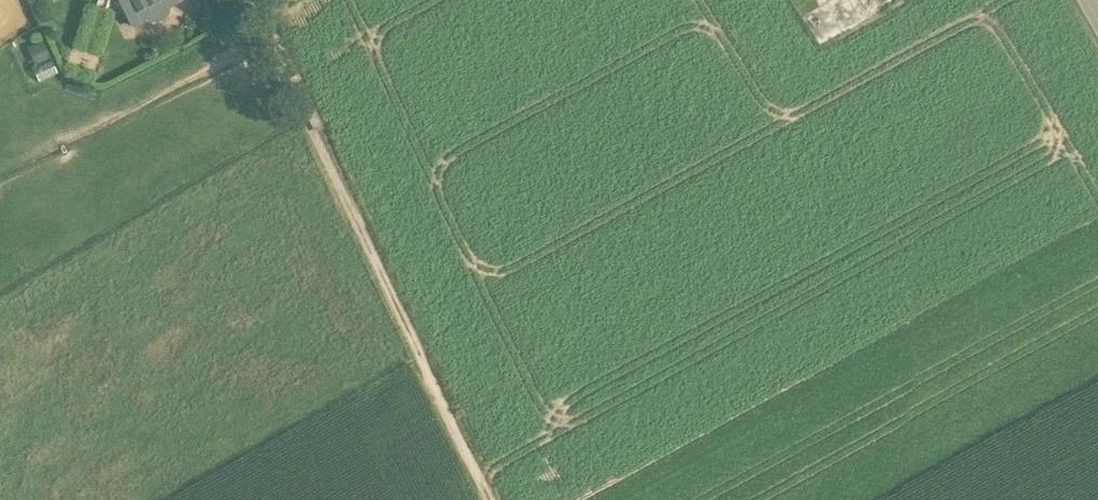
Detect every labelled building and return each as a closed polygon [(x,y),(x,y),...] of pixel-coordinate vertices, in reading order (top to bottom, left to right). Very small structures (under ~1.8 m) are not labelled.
[(132,30),(144,23),(147,16),(148,14),(152,10),(155,9),(160,8),(163,8),(169,11),(183,4),(181,0),(117,0),(132,30)]
